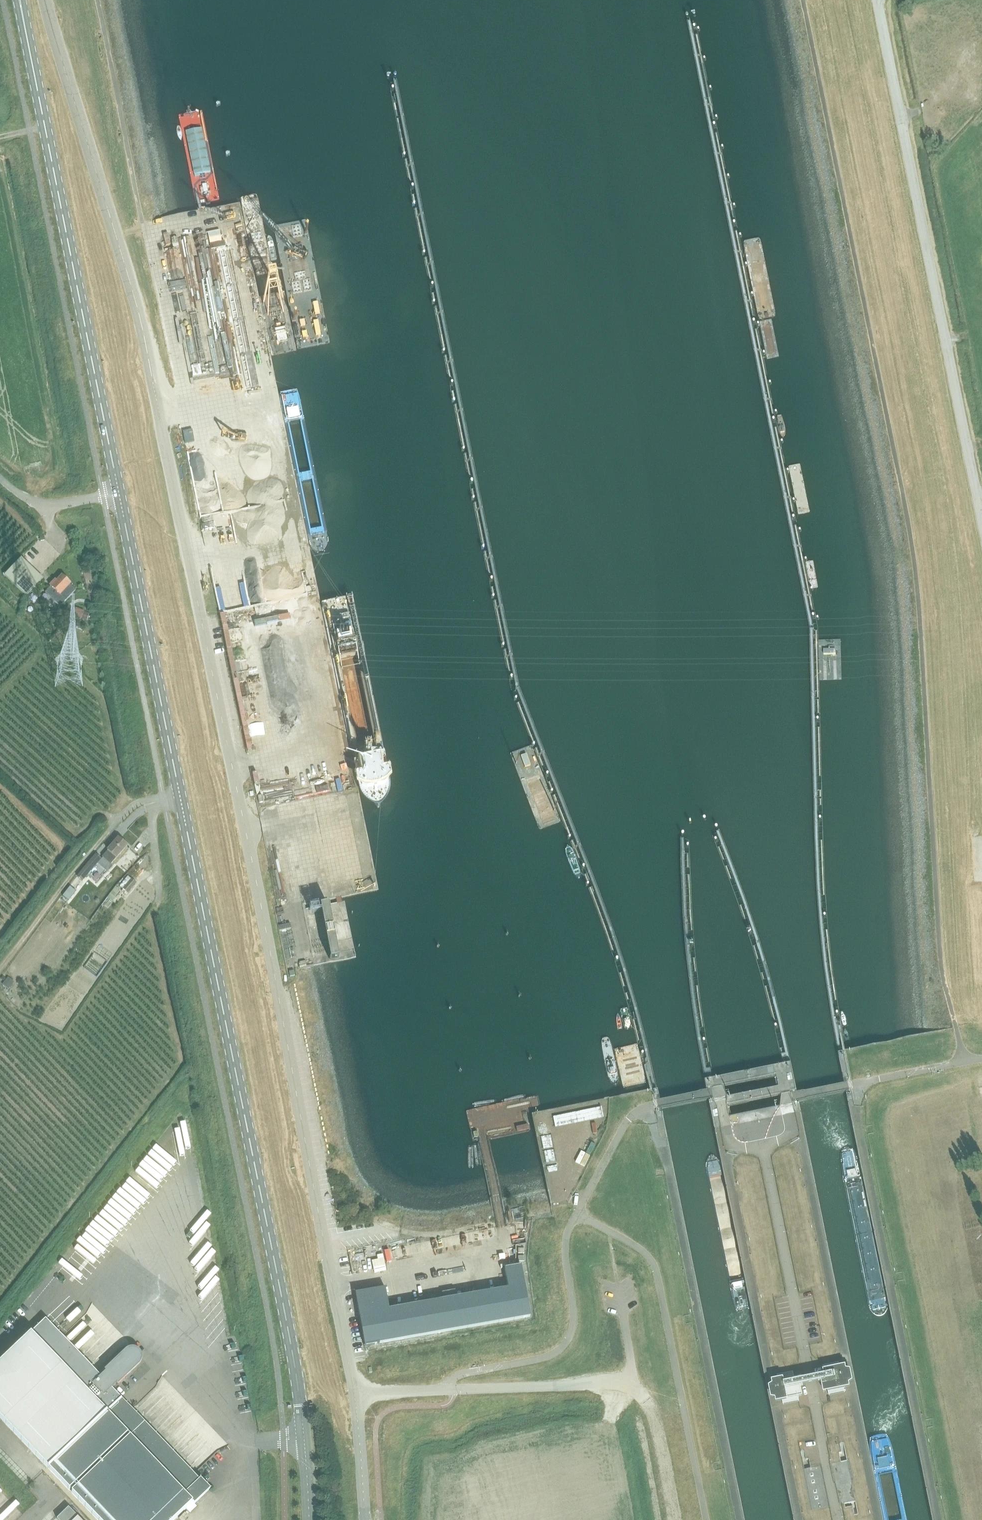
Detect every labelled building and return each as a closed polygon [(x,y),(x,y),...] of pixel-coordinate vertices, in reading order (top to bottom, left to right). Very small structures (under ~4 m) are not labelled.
[(202,110),(179,115),(198,204),(201,204),(221,200),(202,110)] [(183,333),(193,330),(191,322),(181,325),(183,333)] [(195,334),(183,337),(186,350),(198,348),(195,334)] [(233,363),(244,361),(241,344),(230,346),(233,363)] [(221,366),(219,352),(227,351),(226,347),(216,348),(217,354),(206,356),(208,368),(221,366)] [(205,369),(204,356),(197,357),(196,350),(187,351),(189,371),(205,369)] [(196,460),(208,458),(203,434),(192,437),(196,460)] [(202,463),(203,480),(214,480),(212,462),(202,463)] [(215,486),(204,488),(207,502),(219,500),(215,486)] [(202,522),(204,530),(217,527),(216,519),(202,522)] [(27,597),(43,579),(21,559),(5,576),(27,597)] [(75,588),(71,584),(62,576),(57,582),(56,581),(47,590),(55,598),(59,594),(60,596),(64,591),(69,595),(75,588)] [(221,610),(235,671),(240,670),(227,608),(221,610)] [(265,611),(268,623),(274,622),(271,609),(265,611)] [(269,783),(269,771),(254,771),(254,783),(269,783)] [(256,788),(257,800),(295,796),(294,784),(256,788)] [(102,857),(107,861),(111,865),(127,846),(119,839),(102,857)] [(96,855),(87,865),(77,877),(78,877),(75,881),(80,885),(83,881),(102,859),(96,855)] [(127,895),(137,883),(132,879),(131,879),(128,877),(120,886),(124,889),(122,891),(127,895)] [(70,887),(63,896),(68,901),(76,891),(70,887)] [(115,890),(113,893),(108,899),(113,903),(120,893),(118,892),(115,890)] [(317,939),(339,939),(339,924),(317,924),(317,939)] [(8,978),(2,985),(7,990),(13,983),(8,978)] [(962,1084),(967,1100),(978,1097),(974,1081),(962,1084)] [(599,1105),(554,1113),(556,1123),(601,1115),(599,1105)] [(541,1135),(544,1147),(553,1144),(549,1133),(541,1135)] [(544,1148),(545,1158),(553,1158),(553,1147),(544,1148)] [(579,1162),(586,1151),(581,1148),(575,1159),(579,1162)] [(551,1215),(549,1203),(531,1207),(534,1218),(551,1215)] [(525,1207),(506,1211),(509,1223),(528,1219),(525,1207)] [(371,1240),(379,1240),(379,1235),(391,1235),(391,1228),(370,1228),(371,1240)] [(527,1243),(528,1230),(513,1230),(513,1242),(527,1243)] [(368,1234),(346,1235),(347,1243),(368,1243),(368,1234)] [(64,1253),(84,1272),(97,1257),(77,1239),(64,1253)] [(450,1244),(442,1246),(444,1254),(452,1252),(450,1244)] [(385,1288),(355,1293),(365,1346),(366,1346),(380,1343),(530,1317),(524,1286),(521,1266),(505,1269),(508,1289),(457,1298),(455,1290),(442,1293),(443,1300),(389,1310),(385,1288)] [(75,1316),(86,1304),(82,1300),(71,1312),(75,1316)] [(58,1323),(62,1327),(74,1316),(70,1312),(58,1323)] [(0,1363),(0,1418),(49,1469),(98,1519),(174,1519),(193,1502),(194,1504),(211,1489),(201,1478),(199,1480),(121,1398),(114,1391),(139,1365),(141,1362),(142,1358),(141,1354),(139,1350),(136,1348),(132,1348),(128,1349),(125,1351),(101,1377),(46,1319),(0,1363)] [(109,1343),(91,1360),(95,1364),(113,1347),(109,1343)] [(811,1378),(795,1381),(794,1372),(778,1376),(778,1379),(772,1380),(773,1385),(769,1386),(772,1398),(776,1397),(777,1403),(783,1401),(784,1405),(800,1402),(796,1387),(811,1384),(812,1383),(822,1381),(824,1393),(829,1392),(829,1395),(845,1392),(845,1389),(851,1388),(850,1382),(854,1381),(851,1370),(847,1370),(846,1365),(840,1366),(839,1363),(823,1366),(825,1375),(811,1378)] [(139,1412),(157,1394),(153,1390),(135,1408),(139,1412)] [(802,1448),(807,1447),(810,1464),(821,1462),(817,1437),(801,1440),(802,1448)] [(202,1442),(183,1458),(186,1462),(205,1445),(202,1442)] [(815,1483),(812,1468),(806,1469),(814,1506),(820,1505),(815,1483)] [(852,1479),(838,1481),(841,1500),(854,1499),(852,1479)] [(58,1519),(75,1519),(78,1517),(68,1507),(57,1519),(58,1519)]
